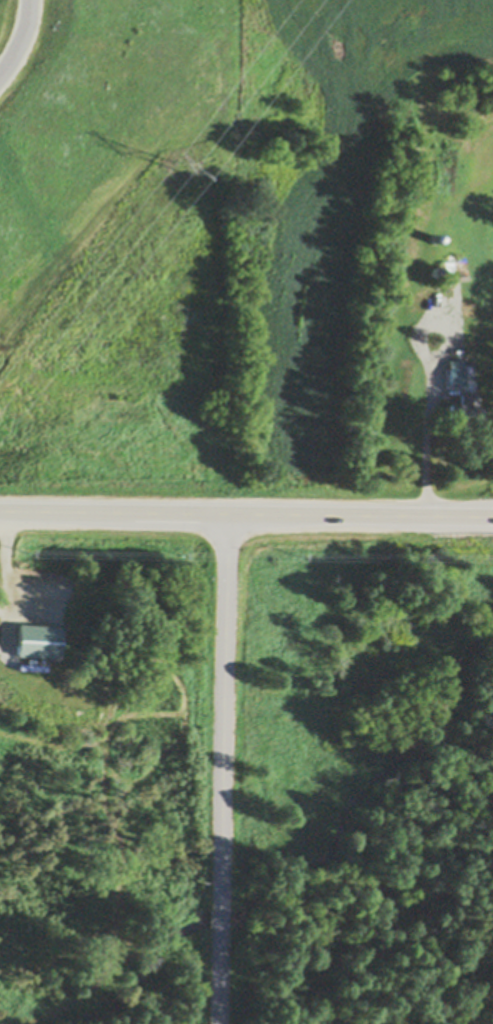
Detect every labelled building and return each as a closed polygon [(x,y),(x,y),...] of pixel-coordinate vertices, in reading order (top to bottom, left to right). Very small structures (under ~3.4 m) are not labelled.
[(434,242),(432,242),(430,241),(429,240),(429,238),(429,237),(429,236),(430,235),(431,234),(432,234),(434,234),(435,234),(436,235),(436,236),(437,237),(437,238),(437,239),(437,240),(436,241),(435,242),(434,242)] [(440,269),(441,271),(442,272),(442,274),(442,275),(441,276),(441,277),(439,278),(438,279),(437,279),(436,279),(435,279),(433,278),(432,278),(431,276),(430,275),(430,273),(431,272),(431,270),(433,269),(434,268),(436,268),(437,268),(438,268),(439,267),(441,268),(440,269)] [(447,275),(454,275),(453,285),(441,285),(442,281),(447,281),(447,275)] [(448,368),(463,368),(464,386),(449,386),(448,368)] [(459,395),(478,395),(478,408),(481,408),(481,425),(463,425),(463,427),(448,427),(448,405),(459,405),(459,395)] [(19,625),(62,627),(60,659),(17,657),(19,625)]
